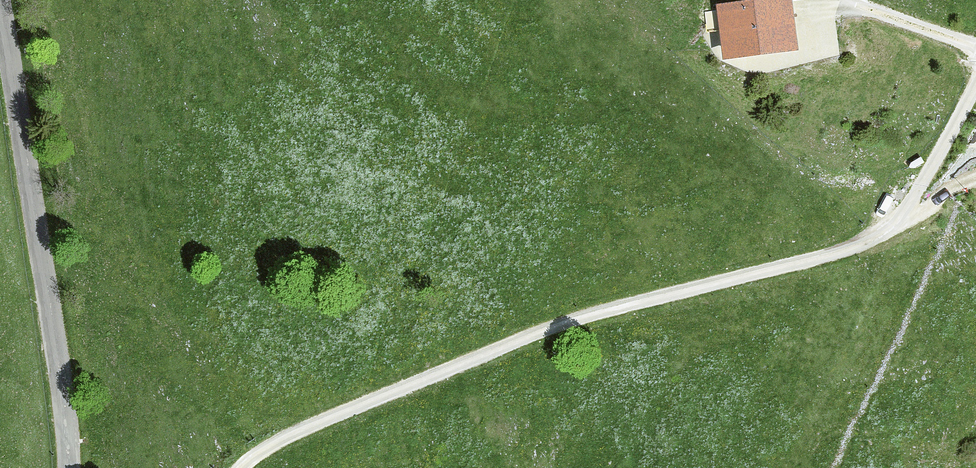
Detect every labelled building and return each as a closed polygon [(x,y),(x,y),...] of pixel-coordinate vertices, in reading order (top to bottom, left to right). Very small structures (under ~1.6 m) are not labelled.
[(714,3),(720,63),(796,55),(790,0),(744,0),(714,3)]
